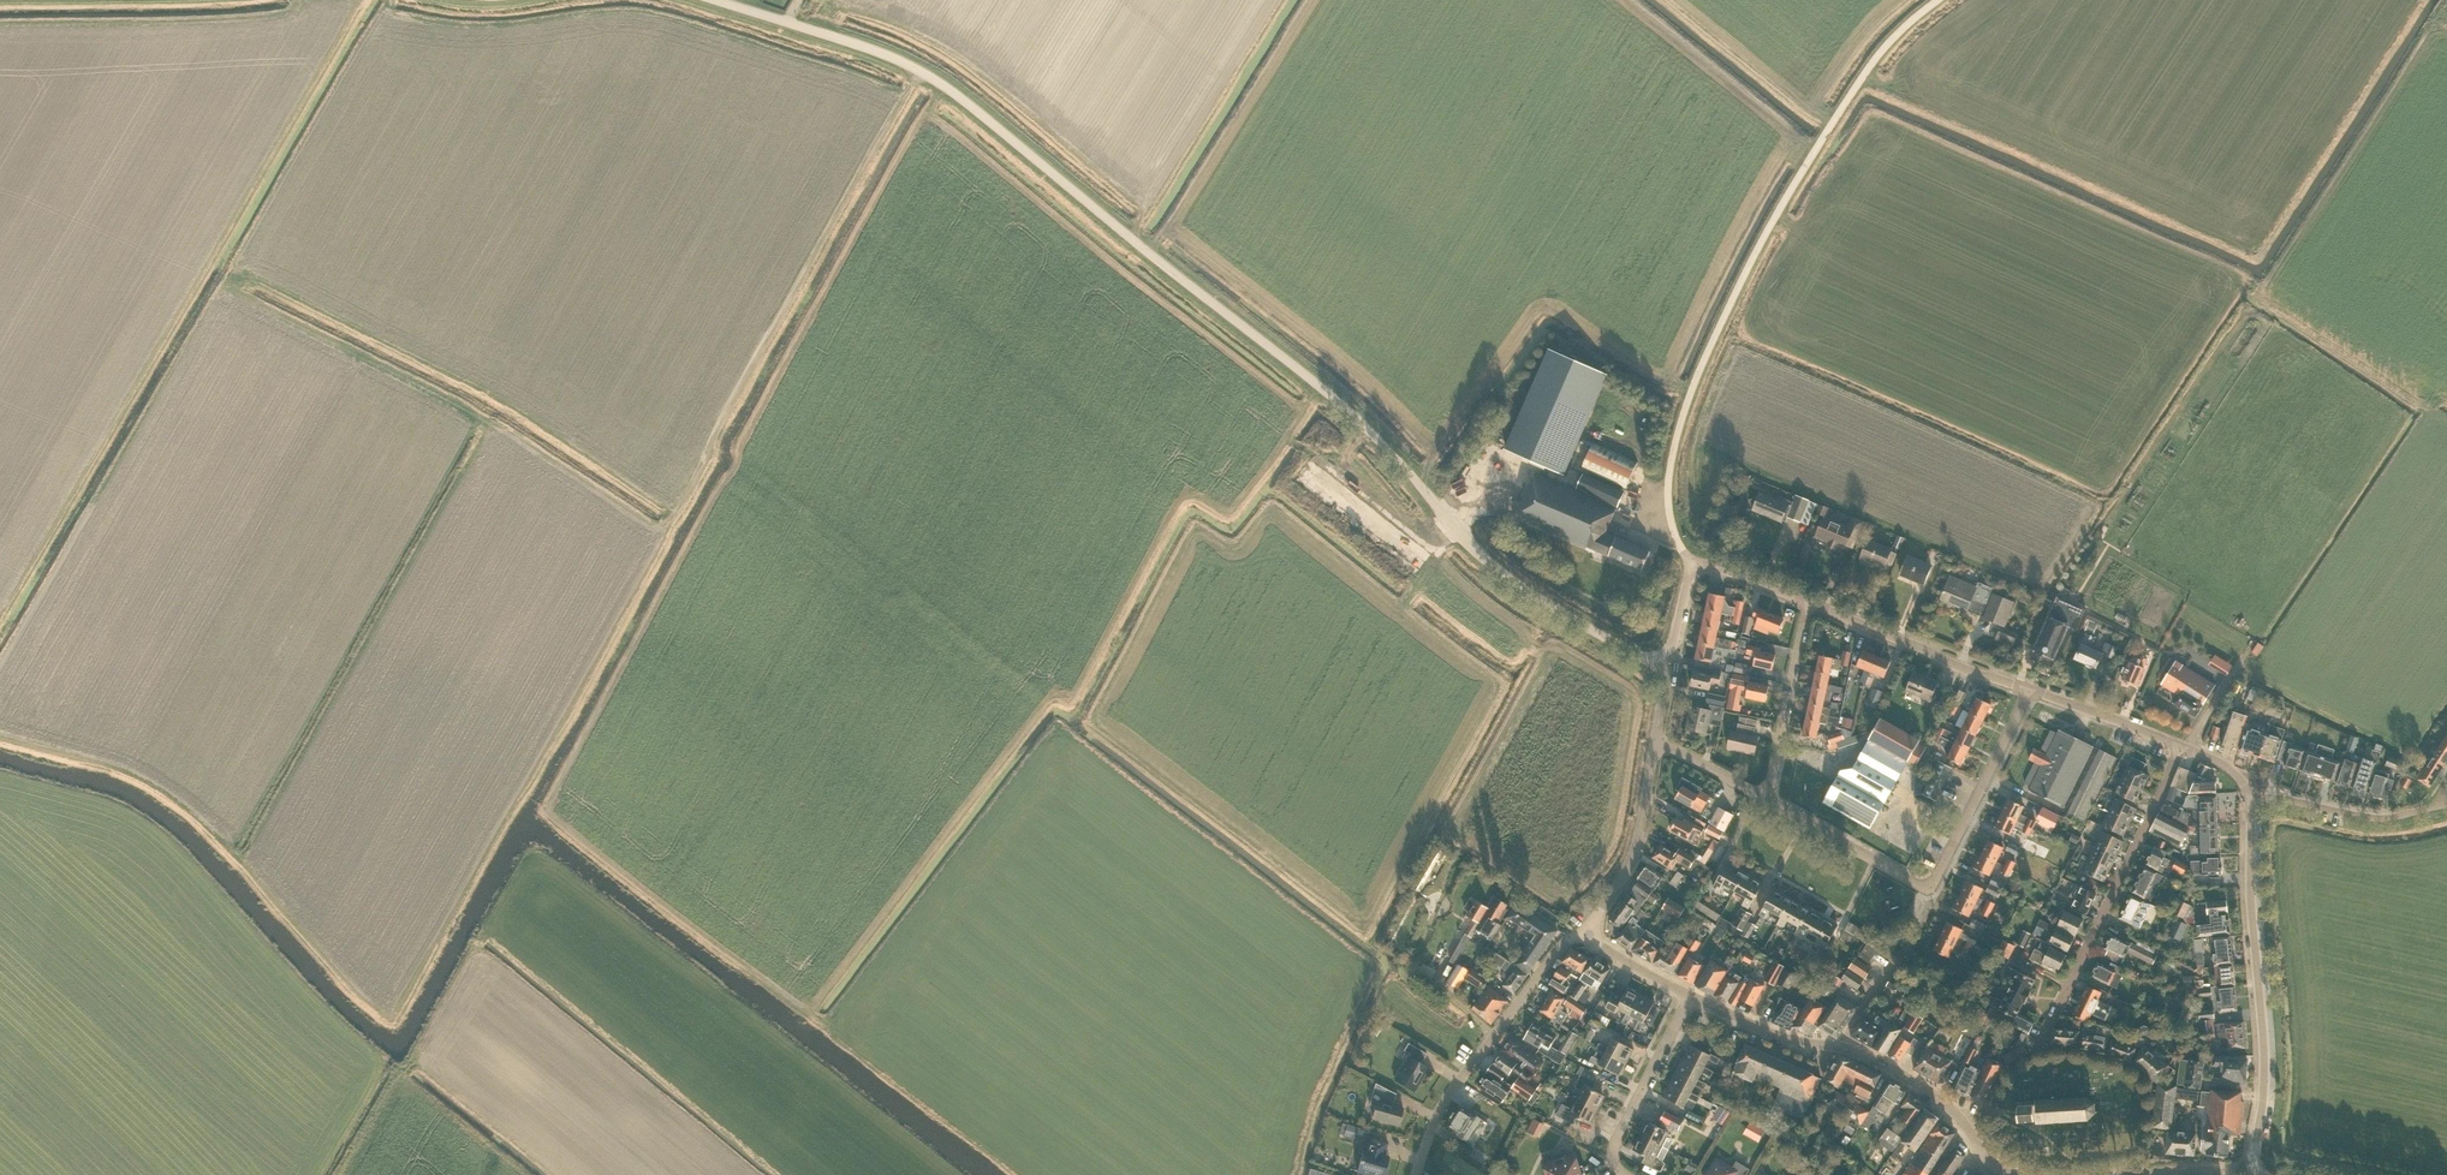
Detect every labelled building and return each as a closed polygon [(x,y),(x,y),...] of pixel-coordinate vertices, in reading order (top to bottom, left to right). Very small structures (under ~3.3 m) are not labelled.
[(1506,451),(1562,475),(1606,374),(1550,350),(1506,451)] [(1638,462),(1594,442),(1582,468),(1626,488),(1638,462)] [(1577,489),(1597,498),(1596,500),(1553,480),(1543,476),(1535,473),(1515,518),(1593,552),(1592,553),(1593,553),(1594,550),(1609,556),(1610,555),(1643,569),(1650,552),(1605,533),(1617,509),(1600,501),(1601,498),(1618,507),(1624,493),(1584,474),(1577,489)] [(1741,474),(1738,483),(1746,486),(1750,477),(1741,474)] [(1793,503),(1778,497),(1777,499),(1760,493),(1753,510),(1782,521),(1783,520),(1786,521),(1787,517),(1808,525),(1817,503),(1796,495),(1793,503)] [(1820,504),(1816,513),(1825,517),(1829,508),(1820,504)] [(1824,518),(1816,536),(1845,548),(1853,530),(1827,519),(1824,518)] [(1865,523),(1859,520),(1854,532),(1860,535),(1865,523)] [(1905,538),(1898,535),(1893,546),(1900,549),(1905,538)] [(1861,559),(1883,568),(1886,563),(1892,565),(1897,554),(1891,551),(1892,548),(1869,539),(1861,559)] [(1932,565),(1909,556),(1901,576),(1923,585),(1932,565)] [(1968,610),(1985,616),(1984,618),(2005,626),(2014,602),(2006,599),(2008,594),(1979,582),(1977,586),(1950,576),(1941,600),(1968,610)] [(1729,606),(1725,600),(1726,596),(1710,593),(1707,610),(1727,614),(1735,616),(1741,617),(1743,610),(1744,602),(1738,601),(1736,608),(1729,606)] [(2034,651),(2054,659),(2069,625),(2078,629),(2086,610),(2058,597),(2049,617),(2034,651)] [(1755,628),(1768,633),(1770,628),(1779,632),(1784,620),(1762,611),(1762,612),(1757,609),(1754,616),(1760,618),(1755,628)] [(1707,610),(1703,626),(1718,629),(1720,621),(1725,622),(1727,614),(1707,610)] [(1754,618),(1746,616),(1743,633),(1750,634),(1754,618)] [(2093,634),(2097,625),(2089,621),(2085,630),(2093,634)] [(1720,646),(1737,650),(1738,650),(1740,643),(1736,642),(1730,641),(1721,639),(1717,638),(1718,629),(1703,626),(1700,642),(1720,647),(1720,646)] [(2016,636),(2000,630),(1996,639),(2012,646),(2016,636)] [(2102,654),(2106,655),(2113,658),(2117,647),(2106,642),(2101,653),(2090,648),(2095,637),(2087,633),(2082,645),(2082,644),(2078,653),(2077,652),(2075,656),(2076,657),(2075,658),(2096,668),(2102,654)] [(1720,646),(1720,647),(1700,642),(1696,659),(1711,662),(1712,662),(1720,664),(1721,655),(1736,658),(1737,650),(1720,646)] [(1740,643),(1738,650),(1745,652),(1747,644),(1740,643)] [(2258,643),(2252,652),(2257,656),(2264,646),(2258,643)] [(1747,653),(1756,655),(1754,665),(1773,670),(1776,655),(1760,651),(1761,648),(1749,645),(1747,653)] [(1851,652),(1844,651),(1841,665),(1848,666),(1851,652)] [(1857,666),(1866,670),(1861,682),(1866,684),(1877,656),(1864,651),(1857,666)] [(2213,662),(2231,673),(2236,664),(2218,653),(2213,662)] [(1830,674),(1838,676),(1842,660),(1820,655),(1817,672),(1830,675),(1830,674)] [(2137,686),(2144,668),(2147,659),(2137,655),(2133,663),(2130,662),(2122,679),(2137,686)] [(1871,686),(1874,678),(1876,674),(1885,677),(1891,662),(1877,656),(1866,684),(1871,686)] [(2161,685),(2179,694),(2174,703),(2196,717),(2204,704),(2216,685),(2176,660),(2161,685)] [(1748,665),(1736,662),(1734,671),(1746,674),(1748,665)] [(1691,685),(1710,690),(1712,682),(1720,683),(1721,676),(1713,674),(1713,676),(1694,672),(1691,685)] [(1813,687),(1827,690),(1842,694),(1843,688),(1828,685),(1830,675),(1817,672),(1813,687)] [(1908,691),(1929,700),(1926,707),(1935,710),(1943,692),(1935,689),(1938,681),(1916,672),(1908,691)] [(1769,686),(1750,682),(1749,683),(1745,682),(1746,675),(1734,673),(1732,682),(1740,684),(1739,690),(1747,692),(1746,697),(1766,701),(1769,686)] [(1849,697),(1860,699),(1861,692),(1856,691),(1857,686),(1851,685),(1849,697)] [(1810,704),(1831,708),(1839,709),(1840,704),(1825,700),(1827,690),(1813,687),(1810,704)] [(1883,692),(1874,688),(1867,705),(1876,709),(1883,692)] [(2252,701),(2256,691),(2251,689),(2247,698),(2252,701)] [(1953,703),(1959,706),(1966,693),(1960,690),(1953,703)] [(1729,702),(1727,709),(1733,710),(1735,703),(1737,692),(1731,691),(1729,702)] [(1727,696),(1709,692),(1706,703),(1724,707),(1727,696)] [(1974,696),(1967,711),(1970,713),(1984,720),(1992,705),(1974,696)] [(2281,710),(2284,701),(2272,697),(2269,706),(2268,705),(2265,713),(2280,718),(2282,710),(2281,710)] [(2253,702),(2250,711),(2257,714),(2261,704),(2253,702)] [(1719,721),(1722,707),(1710,704),(1709,710),(1693,707),(1687,729),(1706,733),(1709,719),(1719,721)] [(1837,726),(1839,718),(1830,716),(1831,708),(1810,704),(1807,719),(1820,722),(1828,724),(1837,726)] [(1958,707),(1953,704),(1949,712),(1954,715),(1958,707)] [(2261,756),(2265,742),(2264,742),(2267,734),(2265,733),(2267,727),(2253,722),(2252,724),(2246,722),(2247,717),(2232,711),(2221,743),(2237,748),(2244,726),(2247,727),(2239,749),(2254,754),(2254,757),(2258,758),(2260,756),(2261,756)] [(1976,735),(1984,720),(1970,713),(1963,728),(1976,735)] [(1758,720),(1748,718),(1740,716),(1737,732),(1732,731),(1728,748),(1755,754),(1759,736),(1754,735),(1758,720)] [(1854,719),(1844,717),(1842,726),(1851,729),(1854,719)] [(1919,743),(1920,740),(1881,718),(1869,739),(1870,739),(1853,768),(1842,770),(1823,802),(1870,829),(1892,790),(1894,792),(1897,786),(1895,784),(1909,760),(1917,765),(1927,747),(1919,743)] [(1817,738),(1825,740),(1826,734),(1818,732),(1820,722),(1807,719),(1803,736),(1817,738)] [(2221,728),(2214,725),(2209,739),(2216,742),(2221,728)] [(2261,756),(2275,761),(2282,739),(2285,730),(2270,725),(2267,734),(2264,742),(2265,742),(2261,756)] [(1938,734),(1943,737),(1955,743),(1969,750),(1976,735),(1963,728),(1958,736),(1950,732),(1947,730),(1941,727),(1938,734)] [(2051,730),(2041,751),(2034,748),(2029,759),(2035,762),(2025,783),(2031,786),(2029,790),(2064,807),(2094,746),(2060,729),(2057,734),(2051,730)] [(1842,732),(1828,736),(1830,743),(1844,739),(1842,732)] [(2294,734),(2288,732),(2286,738),(2292,740),(2294,734)] [(1938,734),(1934,741),(1933,743),(1939,746),(1943,737),(1938,734)] [(2353,753),(2358,738),(2351,735),(2346,750),(2353,753)] [(2439,747),(2446,752),(2446,735),(2439,747)] [(2291,746),(2292,743),(2284,741),(2277,760),(2285,762),(2284,765),(2298,769),(2305,750),(2291,746)] [(1947,758),(1961,765),(1969,750),(1955,743),(1947,758)] [(2334,781),(2335,780),(2341,762),(2332,759),(2335,749),(2319,745),(2316,754),(2307,751),(2301,770),(2315,775),(2316,777),(2319,778),(2321,777),(2334,781)] [(2445,763),(2446,764),(2446,752),(2439,747),(2433,756),(2445,763)] [(2100,749),(2086,777),(2069,810),(2086,818),(2116,758),(2100,749)] [(2369,759),(2362,757),(2352,787),(2366,792),(2372,773),(2374,774),(2377,765),(2381,752),(2372,750),(2369,759)] [(2342,758),(2341,762),(2335,780),(2336,780),(2336,782),(2350,786),(2357,763),(2349,761),(2352,753),(2346,752),(2343,759),(2342,758)] [(1928,757),(1923,754),(1918,762),(1924,765),(1928,757)] [(2426,767),(2438,775),(2445,763),(2433,756),(2426,767)] [(2146,763),(2132,757),(2122,779),(2143,789),(2149,776),(2142,772),(2146,763)] [(2399,770),(2402,762),(2389,757),(2386,765),(2399,770)] [(1952,768),(1940,762),(1939,761),(1936,768),(1949,774),(1952,768)] [(2203,779),(2207,779),(2212,768),(2201,764),(2197,773),(2190,793),(2197,793),(2216,792),(2216,780),(2203,781),(2203,779)] [(2417,776),(2419,778),(2418,779),(2430,787),(2438,775),(2426,767),(2423,766),(2417,776)] [(2190,793),(2197,773),(2179,767),(2171,786),(2190,793)] [(1949,774),(1936,768),(1932,774),(1945,781),(1949,774)] [(1945,781),(1932,774),(1929,781),(1942,787),(1945,781)] [(2388,778),(2374,774),(2368,792),(2382,797),(2388,778)] [(2412,780),(2406,777),(2401,785),(2407,789),(2412,780)] [(1701,791),(1703,789),(1683,778),(1677,789),(1680,791),(1676,798),(1693,807),(1695,803),(1704,808),(1711,797),(1701,791)] [(2115,792),(2120,795),(2127,798),(2125,803),(2132,806),(2134,802),(2136,803),(2143,789),(2122,779),(2115,792)] [(1929,781),(1926,787),(1939,794),(1942,787),(1929,781)] [(2395,787),(2388,786),(2385,798),(2391,799),(2395,787)] [(1923,794),(1936,800),(1939,794),(1926,787),(1923,794)] [(2177,803),(2180,794),(2170,791),(2167,799),(2177,803)] [(2120,795),(2118,799),(2115,798),(2109,812),(2130,822),(2137,808),(2132,806),(2125,803),(2127,798),(2120,795)] [(2197,795),(2187,795),(2183,806),(2187,807),(2188,807),(2198,809),(2198,811),(2217,811),(2217,796),(2197,797),(2197,795)] [(2029,818),(2020,814),(2024,806),(2009,799),(2002,813),(2017,821),(2017,820),(2026,825),(2033,828),(2036,821),(2029,818)] [(2175,817),(2178,810),(2165,804),(2162,810),(2175,817)] [(1719,807),(1710,823),(1725,831),(1733,815),(1719,807)] [(2198,811),(2198,809),(2188,807),(2187,807),(2188,825),(2198,825),(2218,824),(2217,811),(2198,811)] [(2060,817),(2042,808),(2036,818),(2055,827),(2060,817)] [(2102,825),(2108,828),(2114,831),(2112,836),(2119,839),(2121,834),(2124,836),(2130,822),(2109,812),(2102,825)] [(1995,827),(2010,834),(2014,827),(2029,835),(2033,828),(2026,825),(2017,820),(2017,821),(2002,813),(1995,827)] [(2159,814),(2151,831),(2181,846),(2186,835),(2192,837),(2196,830),(2190,827),(2189,829),(2159,814)] [(1694,829),(1697,831),(1696,832),(1701,835),(1704,829),(1684,818),(1683,821),(1677,818),(1671,830),(1688,839),(1694,829)] [(2191,854),(2219,853),(2218,824),(2198,825),(2199,846),(2190,846),(2191,854)] [(1723,832),(1712,826),(1709,833),(1720,838),(1723,832)] [(2108,828),(2105,832),(2103,831),(2096,845),(2117,855),(2124,841),(2119,839),(2112,836),(2114,831),(2108,828)] [(2072,833),(2069,840),(2076,843),(2079,836),(2072,833)] [(1719,842),(1714,839),(1709,848),(1714,851),(1719,842)] [(1989,840),(1982,854),(1997,861),(2004,847),(1989,840)] [(2009,843),(2006,850),(2019,856),(2022,849),(2009,843)] [(1678,860),(1691,868),(1697,859),(1680,849),(1677,854),(1662,845),(1654,857),(1672,869),(1673,868),(1675,870),(1677,867),(1674,866),(1678,860)] [(2096,845),(2090,858),(2111,868),(2117,855),(2096,845)] [(2154,846),(2154,847),(2146,864),(2162,872),(2165,866),(2167,867),(2170,860),(2164,857),(2167,853),(2167,852),(2154,846)] [(1437,850),(1414,888),(1418,890),(1435,862),(1439,864),(1444,855),(1437,850)] [(1990,876),(1997,861),(1982,854),(1975,868),(1990,876)] [(2201,861),(2190,861),(2190,874),(2222,873),(2222,866),(2221,866),(2221,855),(2206,856),(2206,862),(2201,862),(2201,861)] [(2083,872),(2104,882),(2111,868),(2090,858),(2083,872)] [(2005,866),(2012,869),(2016,862),(2009,859),(2005,866)] [(2188,865),(2177,859),(2172,868),(2183,874),(2188,865)] [(1728,863),(1714,888),(1719,891),(1724,884),(1736,891),(1746,873),(1728,863)] [(1664,876),(1648,865),(1638,879),(1653,891),(1664,876)] [(2009,876),(2012,869),(2005,866),(2002,873),(2009,876)] [(2157,888),(2163,876),(2145,866),(2138,879),(2157,888)] [(1679,881),(1683,875),(1678,871),(1674,877),(1679,881)] [(1743,905),(1749,908),(1763,883),(1746,873),(1736,891),(1748,897),(1743,905)] [(1993,875),(1989,883),(2003,889),(2006,882),(1993,875)] [(1670,883),(1675,886),(1679,881),(1674,877),(1670,883)] [(2165,877),(2163,882),(2171,886),(2174,881),(2165,877)] [(2088,886),(2099,891),(2103,884),(2092,878),(2088,886)] [(2157,888),(2138,879),(2132,892),(2151,901),(2157,888)] [(1630,916),(1631,916),(1633,917),(1642,905),(1652,891),(1639,881),(1633,888),(1629,895),(1624,902),(1622,901),(1609,918),(1622,927),(1630,916)] [(1982,899),(1979,897),(1983,888),(1968,881),(1961,895),(1980,904),(1982,899)] [(2070,897),(2076,900),(2073,906),(2087,913),(2096,893),(2082,887),(2076,884),(2070,897)] [(2002,890),(1990,885),(1987,891),(1998,897),(2002,890)] [(1775,889),(1760,914),(1766,918),(1770,910),(1782,917),(1792,899),(1775,889)] [(2060,902),(2063,896),(2054,891),(2051,897),(2060,902)] [(1969,917),(1973,908),(1977,910),(1980,904),(1961,895),(1954,909),(1969,917)] [(2152,904),(2131,895),(2120,918),(2141,928),(2152,904)] [(1506,908),(1508,905),(1497,898),(1476,933),(1490,941),(1501,924),(1500,924),(1509,910),(1506,908)] [(1686,907),(1670,898),(1663,909),(1679,919),(1686,907)] [(1788,920),(1799,926),(1800,927),(1810,909),(1792,899),(1782,917),(1778,924),(1783,927),(1788,920)] [(2188,904),(2178,899),(2172,912),(2178,915),(2176,919),(2188,924),(2193,927),(2192,905),(2188,904)] [(1698,900),(1694,906),(1716,920),(1720,914),(1698,900)] [(1992,910),(1995,903),(1988,900),(1985,907),(1992,910)] [(2207,902),(2208,914),(2209,924),(2197,926),(2198,937),(2230,933),(2226,900),(2207,902)] [(1468,914),(1478,920),(1475,925),(1472,923),(1465,934),(1472,937),(1478,927),(1479,928),(1482,923),(1481,922),(1489,910),(1476,902),(1468,914)] [(1558,930),(1539,917),(1517,903),(1507,917),(1533,935),(1531,938),(1513,962),(1529,973),(1558,930)] [(1988,917),(1992,910),(1985,907),(1981,914),(1988,917)] [(1742,931),(1752,914),(1741,908),(1732,925),(1742,931)] [(1640,909),(1633,917),(1631,916),(1629,918),(1632,919),(1616,940),(1631,950),(1646,930),(1637,923),(1645,912),(1640,909)] [(1691,909),(1683,921),(1697,930),(1705,918),(1691,909)] [(1824,950),(1838,925),(1810,909),(1800,927),(1799,926),(1795,934),(1824,950)] [(2079,928),(2081,927),(2083,924),(2082,922),(2083,920),(2063,910),(2061,912),(2064,914),(2057,927),(2076,936),(2079,928)] [(1986,925),(1973,918),(1970,925),(1983,931),(1986,925)] [(2181,940),(2188,924),(2176,919),(2169,935),(2181,940)] [(2051,940),(2048,938),(2047,941),(2068,951),(2074,938),(2056,929),(2056,930),(2054,929),(2055,927),(2041,920),(2038,924),(2045,928),(2054,933),(2051,940)] [(1749,921),(1742,934),(1748,938),(1756,925),(1749,921)] [(1959,937),(1963,929),(1947,922),(1941,936),(1971,951),(1974,944),(1968,941),(1959,937)] [(1652,963),(1652,962),(1660,949),(1665,942),(1647,930),(1642,937),(1642,936),(1632,950),(1652,963)] [(1855,935),(1846,930),(1841,938),(1851,943),(1855,935)] [(2023,948),(2030,933),(2023,930),(2016,944),(2023,948)] [(1888,936),(1881,932),(1877,938),(1885,942),(1888,936)] [(1450,961),(1457,965),(1472,939),(1465,934),(1450,961)] [(2131,945),(2111,935),(2105,948),(2108,950),(2105,956),(2119,963),(2119,961),(2123,962),(2128,951),(2153,963),(2157,955),(2132,943),(2131,945)] [(1949,957),(1952,950),(1968,958),(1971,951),(1941,936),(1934,950),(1949,957)] [(2212,937),(2213,943),(2215,960),(2215,966),(2233,964),(2230,936),(2212,937)] [(1880,947),(1870,940),(1866,945),(1877,952),(1880,947)] [(2015,946),(2004,940),(1997,953),(2009,959),(2015,946)] [(2030,959),(2042,965),(2043,963),(2059,970),(2066,955),(2050,947),(2051,945),(2042,940),(2038,950),(2035,949),(2030,959)] [(1662,950),(1654,963),(1672,974),(1673,973),(1680,961),(1688,949),(1674,941),(1667,953),(1662,950)] [(1699,944),(1694,941),(1689,949),(1694,952),(1699,944)] [(1780,958),(1785,950),(1777,945),(1772,954),(1780,958)] [(1862,951),(1873,958),(1877,952),(1866,945),(1862,951)] [(1569,986),(1565,984),(1572,972),(1579,977),(1590,958),(1572,947),(1550,984),(1565,993),(1569,986)] [(1484,953),(1492,959),(1496,954),(1488,948),(1484,953)] [(2200,951),(2196,951),(2197,965),(2205,965),(2204,952),(2203,950),(2200,951)] [(1508,960),(1508,959),(1498,951),(1496,954),(1492,959),(1503,967),(1504,966),(1507,969),(1502,976),(1508,980),(1503,985),(1514,993),(1528,975),(1508,960)] [(1873,958),(1862,951),(1859,956),(1869,963),(1873,958)] [(1754,957),(1746,953),(1743,959),(1751,964),(1754,957)] [(1705,965),(1690,956),(1685,964),(1680,961),(1673,973),(1678,976),(1693,984),(1705,965)] [(1872,968),(1856,957),(1849,968),(1865,978),(1872,968)] [(1592,959),(1580,979),(1582,981),(1580,983),(1572,996),(1578,1000),(1589,984),(1597,990),(1602,982),(1610,970),(1592,959)] [(1729,970),(1732,965),(1727,962),(1723,967),(1711,960),(1695,985),(1714,995),(1726,976),(1729,970)] [(1774,961),(1764,979),(1775,985),(1785,967),(1774,961)] [(1433,981),(1439,969),(1426,962),(1420,974),(1433,981)] [(1447,982),(1458,989),(1470,970),(1459,963),(1447,982)] [(2116,971),(2098,963),(2092,976),(2110,985),(2116,971)] [(2235,984),(2233,964),(2215,966),(2217,986),(2235,984)] [(2013,981),(2003,1000),(1996,996),(1991,1005),(2015,1017),(2023,1002),(2026,1003),(2031,991),(2029,990),(2035,980),(2035,979),(2010,966),(2004,977),(2013,981)] [(1953,972),(1944,967),(1941,972),(1950,977),(1953,972)] [(1489,979),(1473,969),(1466,978),(1482,989),(1489,979)] [(1778,983),(1789,989),(1796,977),(1785,970),(1778,983)] [(1848,970),(1842,978),(1858,989),(1864,980),(1848,970)] [(1823,1019),(1818,1026),(1837,1038),(1858,1007),(1835,992),(1839,985),(1842,980),(1830,972),(1828,971),(1817,988),(1818,989),(1817,990),(1819,990),(1829,997),(1835,1001),(1823,1019)] [(1727,1002),(1727,1001),(1742,977),(1736,974),(1733,980),(1726,976),(1714,995),(1727,1002)] [(2195,975),(2184,976),(2185,985),(2196,984),(2195,975)] [(1909,987),(1892,977),(1887,985),(1904,995),(1909,987)] [(1748,984),(1742,981),(1729,1002),(1749,1013),(1765,985),(1751,978),(1748,984)] [(1928,990),(1915,982),(1911,988),(1925,996),(1928,990)] [(2211,987),(2212,987),(2206,987),(2203,988),(2203,987),(2198,988),(2199,995),(2212,994),(2213,998),(2218,997),(2220,1012),(2237,1010),(2235,984),(2217,986),(2211,987)] [(2102,992),(2087,985),(2073,1014),(2088,1021),(2091,1014),(2098,1016),(2105,1020),(2112,1006),(2098,999),(2102,992)] [(1492,1024),(1508,1001),(1490,986),(1473,1008),(1492,1024)] [(1606,1008),(1611,1010),(1616,1013),(1618,1009),(1627,1013),(1622,1022),(1627,1025),(1632,1016),(1631,1016),(1642,995),(1629,987),(1625,994),(1616,989),(1608,1005),(1606,1008)] [(2165,991),(2158,988),(2153,999),(2160,1003),(2165,991)] [(1567,1014),(1561,1010),(1564,1007),(1561,1005),(1564,999),(1553,991),(1541,1010),(1556,1020),(1553,1024),(1559,1028),(1562,1023),(1567,1014)] [(1631,1016),(1632,1016),(1639,1020),(1635,1029),(1640,1032),(1645,1022),(1644,1022),(1655,1002),(1642,995),(1631,1016)] [(1572,1010),(1569,1014),(1579,1020),(1588,1008),(1569,996),(1564,1004),(1572,1010)] [(1775,1011),(1778,1013),(1772,1022),(1791,1030),(1793,1026),(1802,1009),(1781,998),(1774,1011),(1775,1011)] [(1811,1036),(1818,1026),(1823,1019),(1819,1016),(1826,1007),(1812,998),(1800,1015),(1797,1020),(1793,1026),(1811,1036)] [(2187,1029),(2197,1007),(2185,1002),(2175,1024),(2187,1029)] [(2006,1025),(2007,1023),(2013,1026),(2028,1034),(2034,1022),(2018,1014),(2015,1020),(2011,1018),(1990,1007),(1986,1015),(2006,1025)] [(1906,1009),(1900,1018),(1907,1023),(1912,1014),(1913,1014),(1914,1013),(1906,1009)] [(2200,1019),(2215,1018),(2214,1010),(2199,1011),(2200,1019)] [(1604,1016),(1595,1011),(1592,1017),(1600,1022),(1604,1016)] [(1907,1023),(1907,1024),(1909,1026),(1906,1032),(1910,1034),(1914,1029),(1915,1030),(1922,1020),(1913,1014),(1912,1014),(1907,1023)] [(1888,1022),(1889,1022),(1884,1029),(1883,1028),(1872,1047),(1886,1054),(1904,1026),(1899,1023),(1897,1026),(1893,1024),(1897,1017),(1892,1015),(1888,1022)] [(1588,1019),(1583,1016),(1578,1024),(1577,1024),(1573,1030),(1578,1034),(1583,1028),(1588,1019)] [(1873,1023),(1862,1016),(1851,1035),(1872,1047),(1883,1028),(1884,1029),(1889,1022),(1888,1022),(1877,1016),(1873,1023)] [(1994,1020),(1989,1017),(1985,1024),(1990,1027),(1994,1020)] [(2201,1035),(2214,1034),(2212,1019),(2199,1020),(2201,1035)] [(2081,1022),(2073,1021),(2072,1029),(2081,1030),(2081,1022)] [(2219,1050),(2229,1049),(2246,1047),(2244,1021),(2217,1024),(2219,1050)] [(1382,1026),(1376,1023),(1370,1032),(1377,1036),(1382,1026)] [(1559,1053),(1561,1049),(1552,1044),(1556,1038),(1540,1029),(1540,1028),(1533,1023),(1527,1034),(1525,1039),(1540,1048),(1538,1050),(1554,1060),(1559,1053)] [(2139,1027),(2136,1034),(2147,1038),(2151,1028),(2144,1025),(2139,1027)] [(2097,1030),(2084,1027),(2079,1046),(2092,1049),(2096,1036),(2097,1030)] [(2111,1030),(2098,1027),(2097,1030),(2096,1036),(2092,1049),(2106,1052),(2111,1030)] [(1596,1032),(1588,1028),(1583,1036),(1591,1041),(1596,1032)] [(2054,1029),(2050,1043),(2076,1046),(2080,1031),(2054,1029)] [(1579,1035),(1570,1030),(1564,1042),(1572,1047),(1579,1035)] [(1642,1036),(1633,1031),(1629,1037),(1638,1042),(1642,1036)] [(2026,1035),(2018,1031),(2013,1042),(2021,1045),(2026,1035)] [(2136,1048),(2115,1041),(2117,1035),(2115,1034),(2113,1039),(2112,1039),(2107,1052),(2131,1062),(2136,1048)] [(2176,1071),(2169,1065),(2144,1045),(2147,1039),(2137,1036),(2135,1044),(2142,1048),(2133,1063),(2157,1083),(2162,1076),(2170,1081),(2176,1071)] [(1911,1043),(1900,1037),(1889,1055),(1900,1061),(1906,1052),(1911,1043)] [(1522,1045),(1511,1038),(1502,1050),(1518,1061),(1518,1062),(1518,1063),(1512,1072),(1519,1077),(1528,1083),(1544,1062),(1522,1045)] [(1613,1038),(1608,1048),(1600,1043),(1597,1048),(1605,1053),(1606,1052),(1627,1063),(1634,1049),(1613,1038)] [(1920,1042),(1914,1038),(1911,1043),(1906,1052),(1919,1060),(1929,1044),(1922,1039),(1920,1042)] [(1919,1060),(1915,1067),(1914,1068),(1939,1082),(1940,1081),(1951,1061),(1943,1057),(1947,1049),(1932,1041),(1933,1041),(1932,1040),(1929,1044),(1919,1060)] [(1972,1045),(1963,1040),(1952,1061),(1960,1066),(1972,1045)] [(1428,1067),(1420,1063),(1422,1061),(1427,1053),(1408,1043),(1404,1050),(1410,1054),(1395,1080),(1415,1091),(1428,1067)] [(1718,1064),(1723,1066),(1725,1061),(1720,1058),(1711,1054),(1710,1055),(1690,1044),(1683,1057),(1704,1068),(1705,1067),(1709,1059),(1718,1064)] [(1773,1106),(1803,1119),(1809,1104),(1810,1104),(1821,1078),(1814,1075),(1814,1074),(1746,1044),(1738,1062),(1738,1063),(1732,1077),(1745,1082),(1746,1078),(1753,1081),(1754,1078),(1768,1085),(1770,1082),(1781,1087),(1780,1091),(1773,1106)] [(2021,1046),(2022,1046),(2011,1052),(2013,1055),(2007,1059),(2009,1064),(2028,1053),(2023,1045),(2021,1046)] [(1962,1093),(1965,1095),(1967,1094),(1969,1095),(1975,1083),(1981,1070),(1970,1066),(1978,1051),(1971,1048),(1961,1067),(1963,1069),(1954,1088),(1961,1091),(1962,1093)] [(1501,1051),(1488,1072),(1501,1081),(1507,1073),(1510,1074),(1512,1072),(1518,1063),(1518,1062),(1501,1051)] [(1593,1056),(1590,1061),(1599,1066),(1600,1065),(1620,1076),(1627,1063),(1606,1052),(1605,1053),(1601,1060),(1593,1056)] [(1554,1060),(1560,1064),(1565,1056),(1559,1053),(1554,1060)] [(1857,1086),(1855,1091),(1869,1098),(1881,1074),(1840,1054),(1826,1080),(1839,1087),(1844,1079),(1857,1086)] [(1711,1076),(1709,1080),(1716,1084),(1720,1074),(1714,1071),(1705,1067),(1704,1068),(1683,1057),(1677,1070),(1698,1081),(1698,1080),(1702,1072),(1711,1076)] [(1985,1064),(1986,1065),(1977,1084),(1975,1083),(1969,1095),(1985,1102),(2003,1064),(1988,1057),(1985,1064)] [(2221,1078),(2245,1081),(2246,1078),(2246,1077),(2247,1074),(2246,1072),(2248,1059),(2223,1057),(2223,1058),(2214,1057),(2213,1066),(2222,1067),(2221,1078)] [(2186,1085),(2185,1086),(2200,1088),(2203,1062),(2189,1060),(2189,1061),(2181,1060),(2178,1084),(2186,1085)] [(1696,1085),(1711,1093),(1714,1088),(1698,1080),(1698,1081),(1677,1070),(1670,1083),(1691,1094),(1692,1092),(1696,1085)] [(1516,1090),(1530,1100),(1528,1102),(1533,1105),(1539,1095),(1535,1092),(1537,1090),(1528,1083),(1519,1077),(1513,1086),(1505,1081),(1503,1084),(1486,1073),(1478,1085),(1503,1102),(1511,1091),(1514,1093),(1516,1090)] [(1581,1075),(1575,1086),(1582,1090),(1577,1099),(1595,1109),(1598,1104),(1601,1103),(1604,1096),(1602,1096),(1603,1095),(1592,1089),(1596,1083),(1581,1075)] [(1882,1093),(1874,1106),(1874,1105),(1863,1124),(1869,1128),(1875,1118),(1880,1110),(1888,1115),(1897,1103),(1898,1104),(1907,1091),(1891,1080),(1882,1093)] [(1403,1108),(1391,1105),(1393,1099),(1392,1099),(1394,1092),(1376,1083),(1369,1104),(1376,1106),(1373,1118),(1390,1123),(1391,1121),(1399,1123),(1403,1108)] [(1670,1083),(1663,1096),(1684,1107),(1689,1098),(1697,1102),(1695,1106),(1706,1111),(1711,1102),(1701,1097),(1692,1092),(1691,1094),(1670,1083)] [(2158,1084),(2153,1127),(2171,1129),(2177,1086),(2158,1084)] [(1829,1099),(1827,1098),(1826,1100),(1828,1101),(1828,1102),(1839,1109),(1846,1097),(1836,1090),(1829,1099)] [(2207,1154),(2227,1157),(2230,1134),(2240,1135),(2244,1101),(2241,1101),(2242,1092),(2211,1090),(2211,1093),(2202,1091),(2201,1105),(2209,1106),(2206,1130),(2203,1129),(2201,1150),(2207,1151),(2207,1154)] [(2198,1094),(2184,1092),(2184,1101),(2197,1102),(2198,1094)] [(1907,1110),(1901,1119),(1912,1126),(1925,1108),(1927,1105),(1911,1093),(1902,1106),(1907,1110)] [(1850,1116),(1858,1105),(1846,1097),(1839,1109),(1850,1116)] [(2087,1097),(2035,1100),(2035,1103),(2020,1105),(2021,1121),(2036,1120),(2036,1123),(2088,1120),(2095,1113),(2095,1103),(2087,1097)] [(1572,1109),(1562,1103),(1557,1115),(1575,1124),(1578,1118),(1588,1123),(1589,1122),(1590,1123),(1594,1117),(1593,1114),(1595,1109),(1577,1099),(1572,1109)] [(1714,1114),(1712,1118),(1722,1125),(1730,1112),(1714,1103),(1709,1110),(1714,1114)] [(1461,1104),(1446,1127),(1469,1142),(1478,1127),(1478,1128),(1483,1120),(1461,1104)] [(1858,1105),(1850,1116),(1857,1121),(1854,1126),(1858,1129),(1869,1112),(1858,1105)] [(1892,1156),(1896,1159),(1906,1144),(1916,1151),(1939,1118),(1925,1108),(1892,1156)] [(1645,1131),(1643,1136),(1669,1150),(1675,1138),(1672,1138),(1676,1128),(1678,1129),(1684,1120),(1665,1110),(1660,1120),(1663,1122),(1660,1127),(1650,1122),(1650,1123),(1648,1122),(1645,1128),(1645,1131)] [(1543,1124),(1534,1119),(1528,1132),(1537,1136),(1543,1124)] [(1758,1142),(1764,1130),(1750,1122),(1743,1134),(1758,1142)] [(1931,1134),(1912,1163),(1928,1174),(1955,1133),(1939,1122),(1931,1134)] [(1348,1124),(1344,1135),(1344,1136),(1345,1136),(1360,1141),(1364,1128),(1350,1124),(1348,1123),(1348,1124)] [(1890,1143),(1890,1142),(1896,1133),(1888,1128),(1878,1142),(1887,1148),(1890,1143)] [(2197,1133),(2168,1132),(2166,1153),(2195,1155),(2197,1133)] [(1893,1152),(1903,1138),(1896,1133),(1890,1142),(1890,1143),(1887,1148),(1893,1152)] [(1813,1138),(1808,1134),(1804,1141),(1808,1144),(1813,1138)] [(1660,1171),(1665,1163),(1663,1161),(1669,1150),(1643,1136),(1640,1141),(1637,1142),(1634,1149),(1636,1149),(1636,1150),(1646,1156),(1643,1162),(1656,1169),(1660,1171)] [(1851,1140),(1846,1136),(1842,1143),(1847,1146),(1851,1140)] [(1389,1157),(1384,1155),(1388,1143),(1371,1138),(1367,1150),(1364,1149),(1358,1171),(1372,1174),(1384,1174),(1389,1157)] [(1473,1150),(1461,1142),(1457,1148),(1469,1156),(1473,1150)] [(1940,1170),(1937,1174),(1952,1174),(1966,1155),(1955,1147),(1939,1169),(1940,1170)] [(1543,1163),(1547,1174),(1583,1174),(1575,1152),(1543,1163)] [(1750,1169),(1737,1161),(1732,1168),(1718,1159),(1710,1172),(1709,1171),(1707,1174),(1747,1174),(1750,1169)] [(1698,1165),(1691,1161),(1687,1169),(1694,1174),(1698,1165)] [(1912,1163),(1903,1174),(1927,1174),(1928,1174),(1912,1163)]
